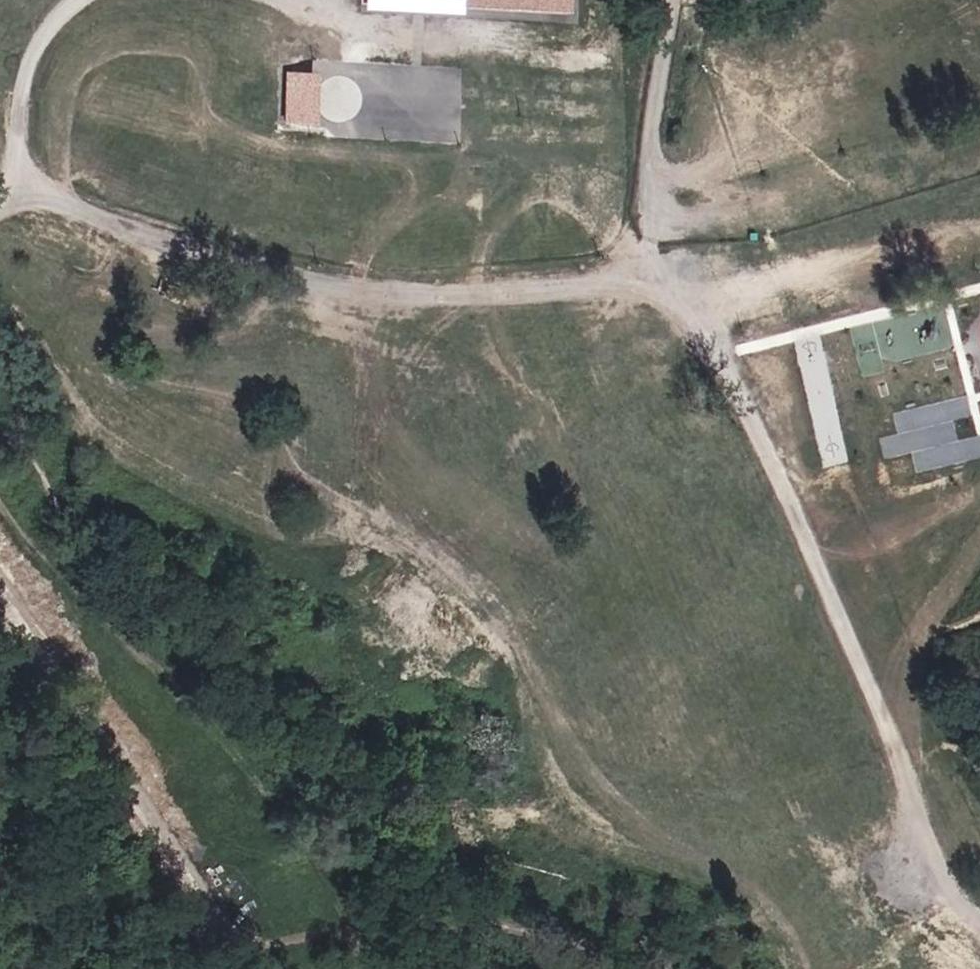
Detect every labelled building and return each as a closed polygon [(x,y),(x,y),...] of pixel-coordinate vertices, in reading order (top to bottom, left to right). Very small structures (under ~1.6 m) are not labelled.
[(366,10),(462,14),(463,0),(366,0),(366,10)] [(572,0),(473,0),(473,10),(571,13),(572,0)] [(309,77),(284,77),(284,128),(308,128),(309,77)]
